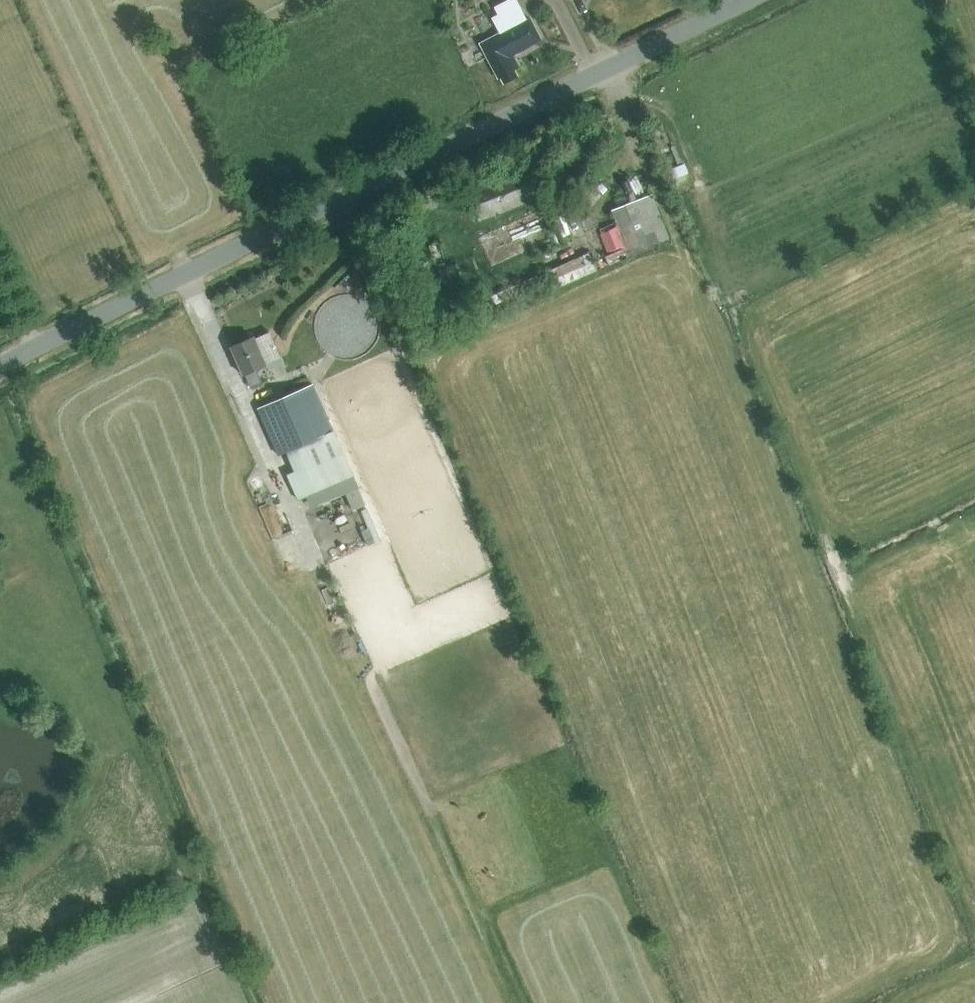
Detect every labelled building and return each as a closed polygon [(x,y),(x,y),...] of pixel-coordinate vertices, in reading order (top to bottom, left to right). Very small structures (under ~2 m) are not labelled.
[(497,78),(500,77),(503,84),(517,76),(514,70),(519,68),(512,55),(541,40),(530,19),(526,21),(514,0),(510,0),(495,8),(499,15),(492,18),(500,32),(479,43),(497,78)] [(519,205),(535,199),(533,192),(540,189),(534,174),(521,179),(519,173),(469,193),(479,220),(519,204),(519,205)] [(635,201),(613,210),(631,255),(653,246),(635,201)] [(556,287),(599,271),(592,251),(548,267),(556,287)] [(243,376),(245,375),(252,389),(263,384),(256,370),(266,365),(253,337),(231,347),(243,376)] [(333,431),(312,385),(258,408),(278,455),(333,431)] [(352,475),(341,450),(310,465),(287,475),(298,500),(320,490),(352,475)] [(262,490),(266,499),(277,494),(273,485),(262,490)]
